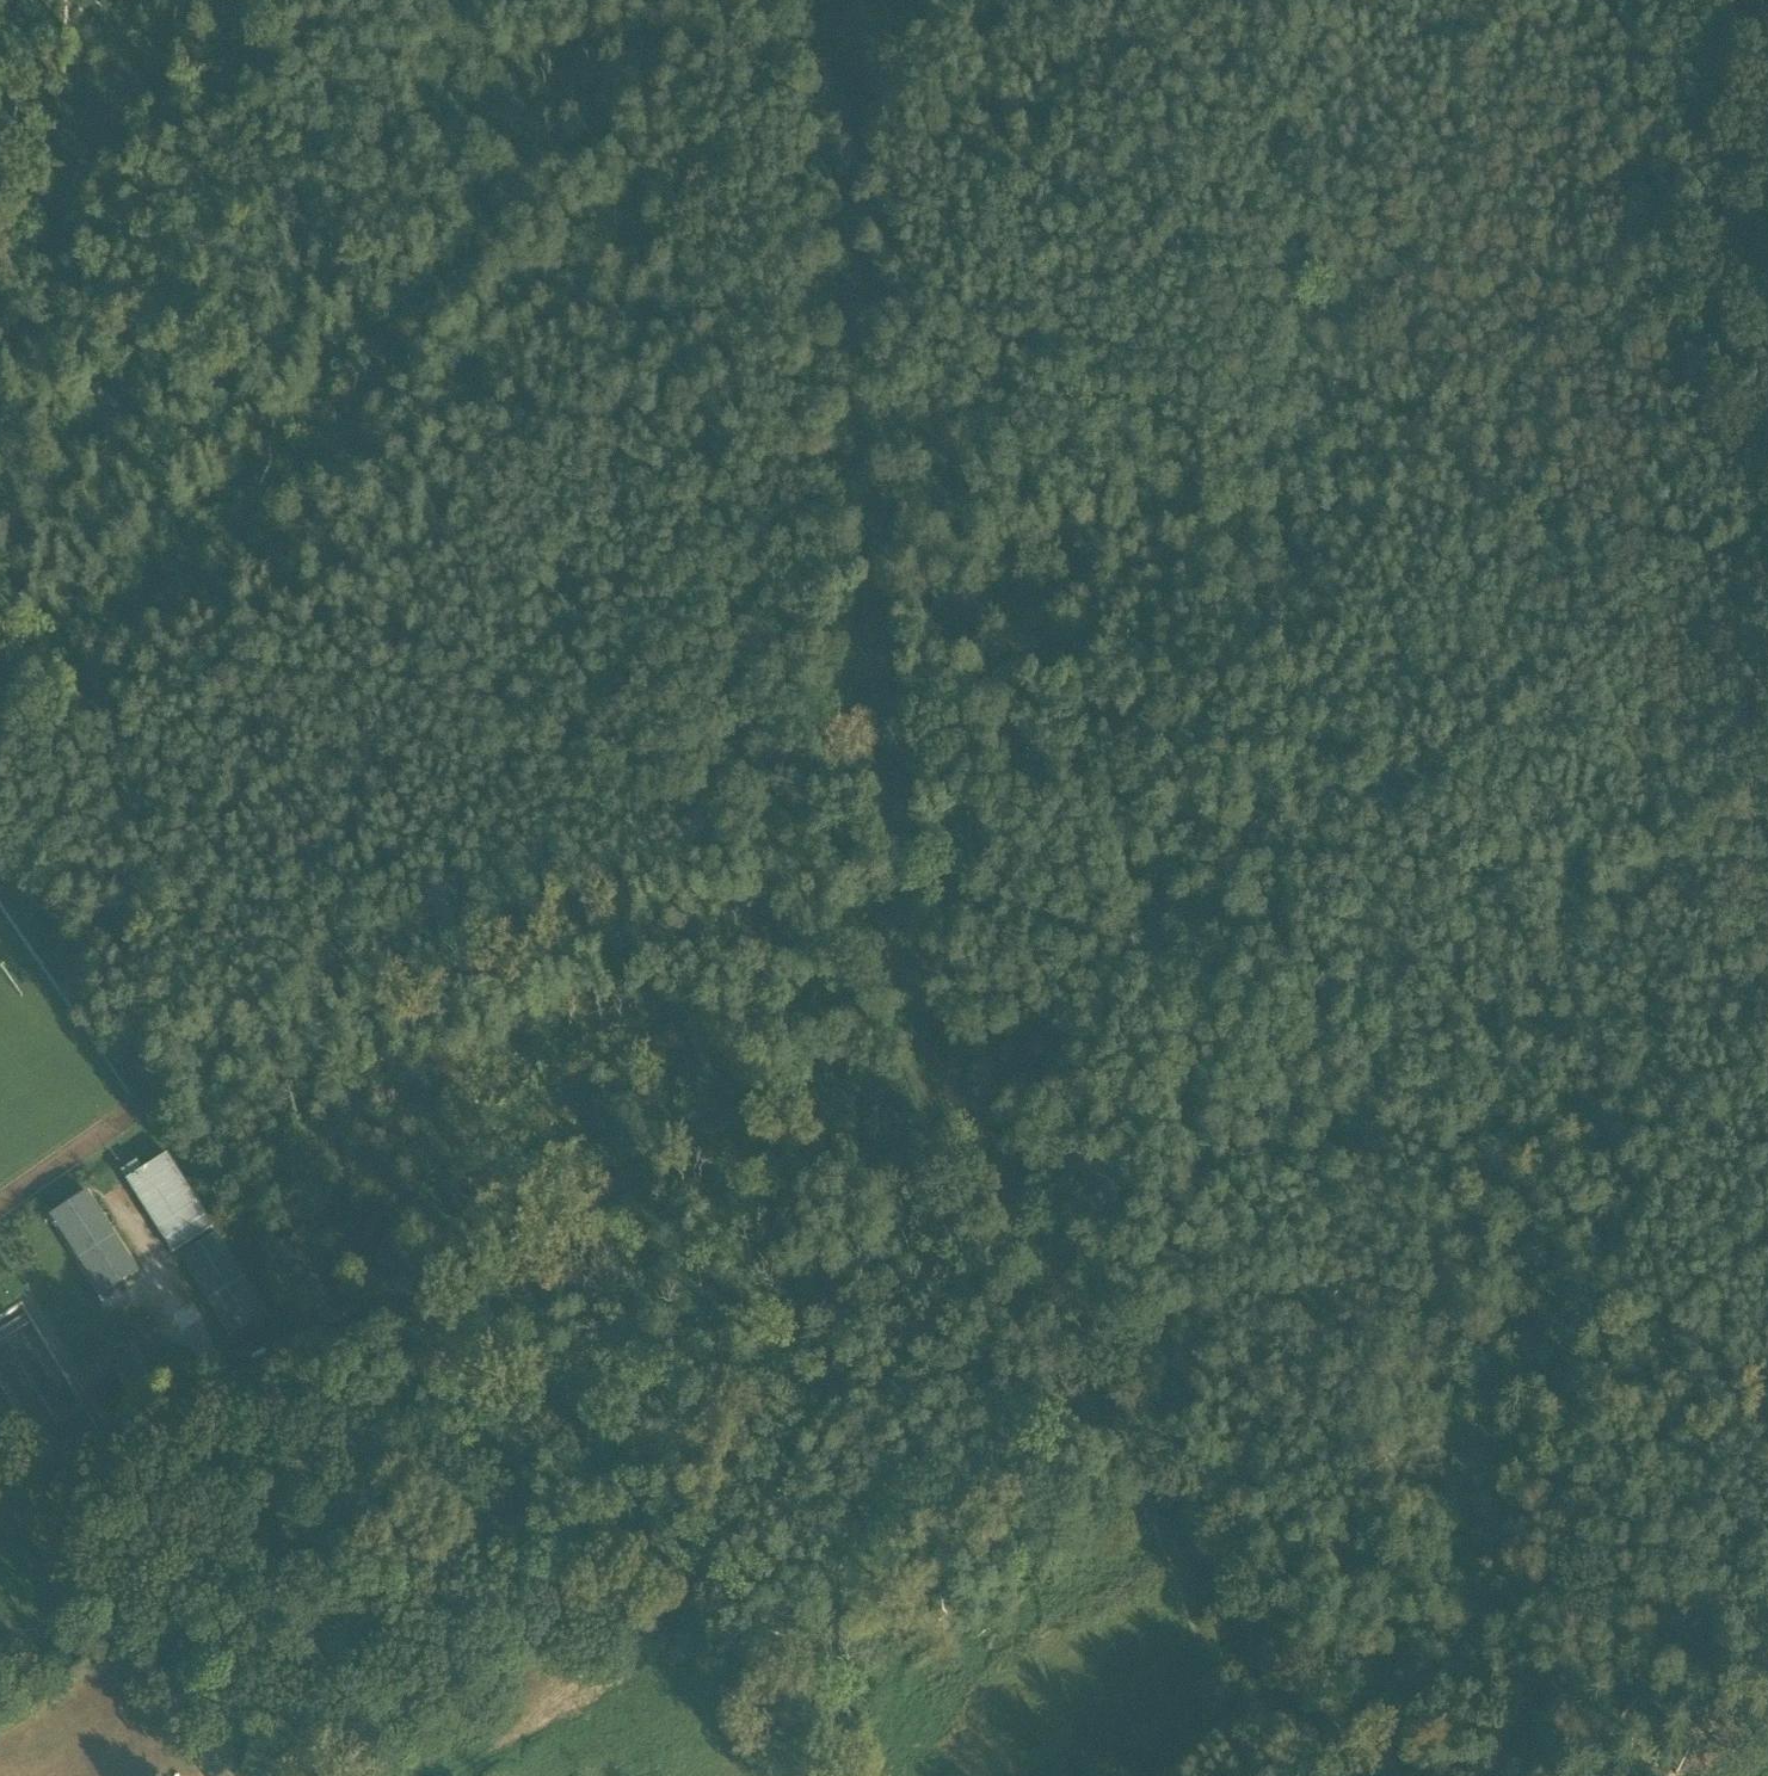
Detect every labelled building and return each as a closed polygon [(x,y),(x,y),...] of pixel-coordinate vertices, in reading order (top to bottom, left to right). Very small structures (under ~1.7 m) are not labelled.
[(127,1183),(173,1256),(213,1230),(168,1158),(127,1183)] [(51,1219),(101,1296),(138,1273),(89,1196),(51,1219)] [(181,1260),(229,1338),(265,1316),(217,1238),(181,1260)] [(114,1420),(120,1430),(136,1421),(130,1410),(114,1420)] [(1499,1759),(1501,1774),(1512,1772),(1512,1770),(1522,1769),(1520,1756),(1499,1759)]
